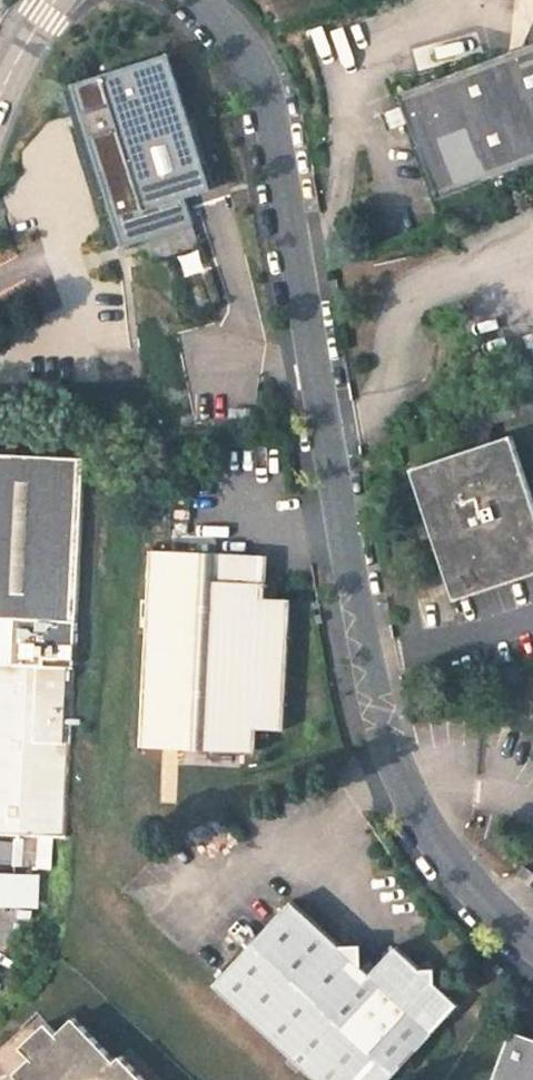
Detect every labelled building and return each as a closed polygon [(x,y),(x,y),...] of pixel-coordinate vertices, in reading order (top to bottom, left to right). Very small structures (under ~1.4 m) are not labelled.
[(403,87),(445,195),(532,161),(532,37),(403,87)] [(162,46),(66,77),(116,239),(189,216),(180,189),(206,181),(162,46)] [(412,473),(455,602),(532,576),(532,511),(510,441),(412,473)] [(388,452),(394,470),(402,467),(396,450),(388,452)] [(0,456),(0,622),(9,622),(7,667),(0,667),(0,837),(60,840),(79,460),(0,456)] [(244,540),(153,535),(143,746),(256,753),(258,728),(285,729),(291,590),(266,590),(266,569),(243,567),(244,540)] [(266,569),(268,541),(244,540),(243,567),(266,569)] [(17,903),(18,873),(0,873),(0,903),(17,903)] [(527,887),(522,897),(532,907),(532,891),(527,887)] [(397,944),(372,973),(363,965),(341,966),(339,942),(288,896),(211,981),(319,1079),(390,1079),(462,1002),(397,944)] [(135,1070),(117,1051),(111,1056),(70,1013),(53,1029),(43,1017),(17,1040),(28,1052),(11,1068),(22,1079),(145,1079),(135,1070)] [(511,1031),(492,1079),(532,1079),(532,1039),(511,1031)]
